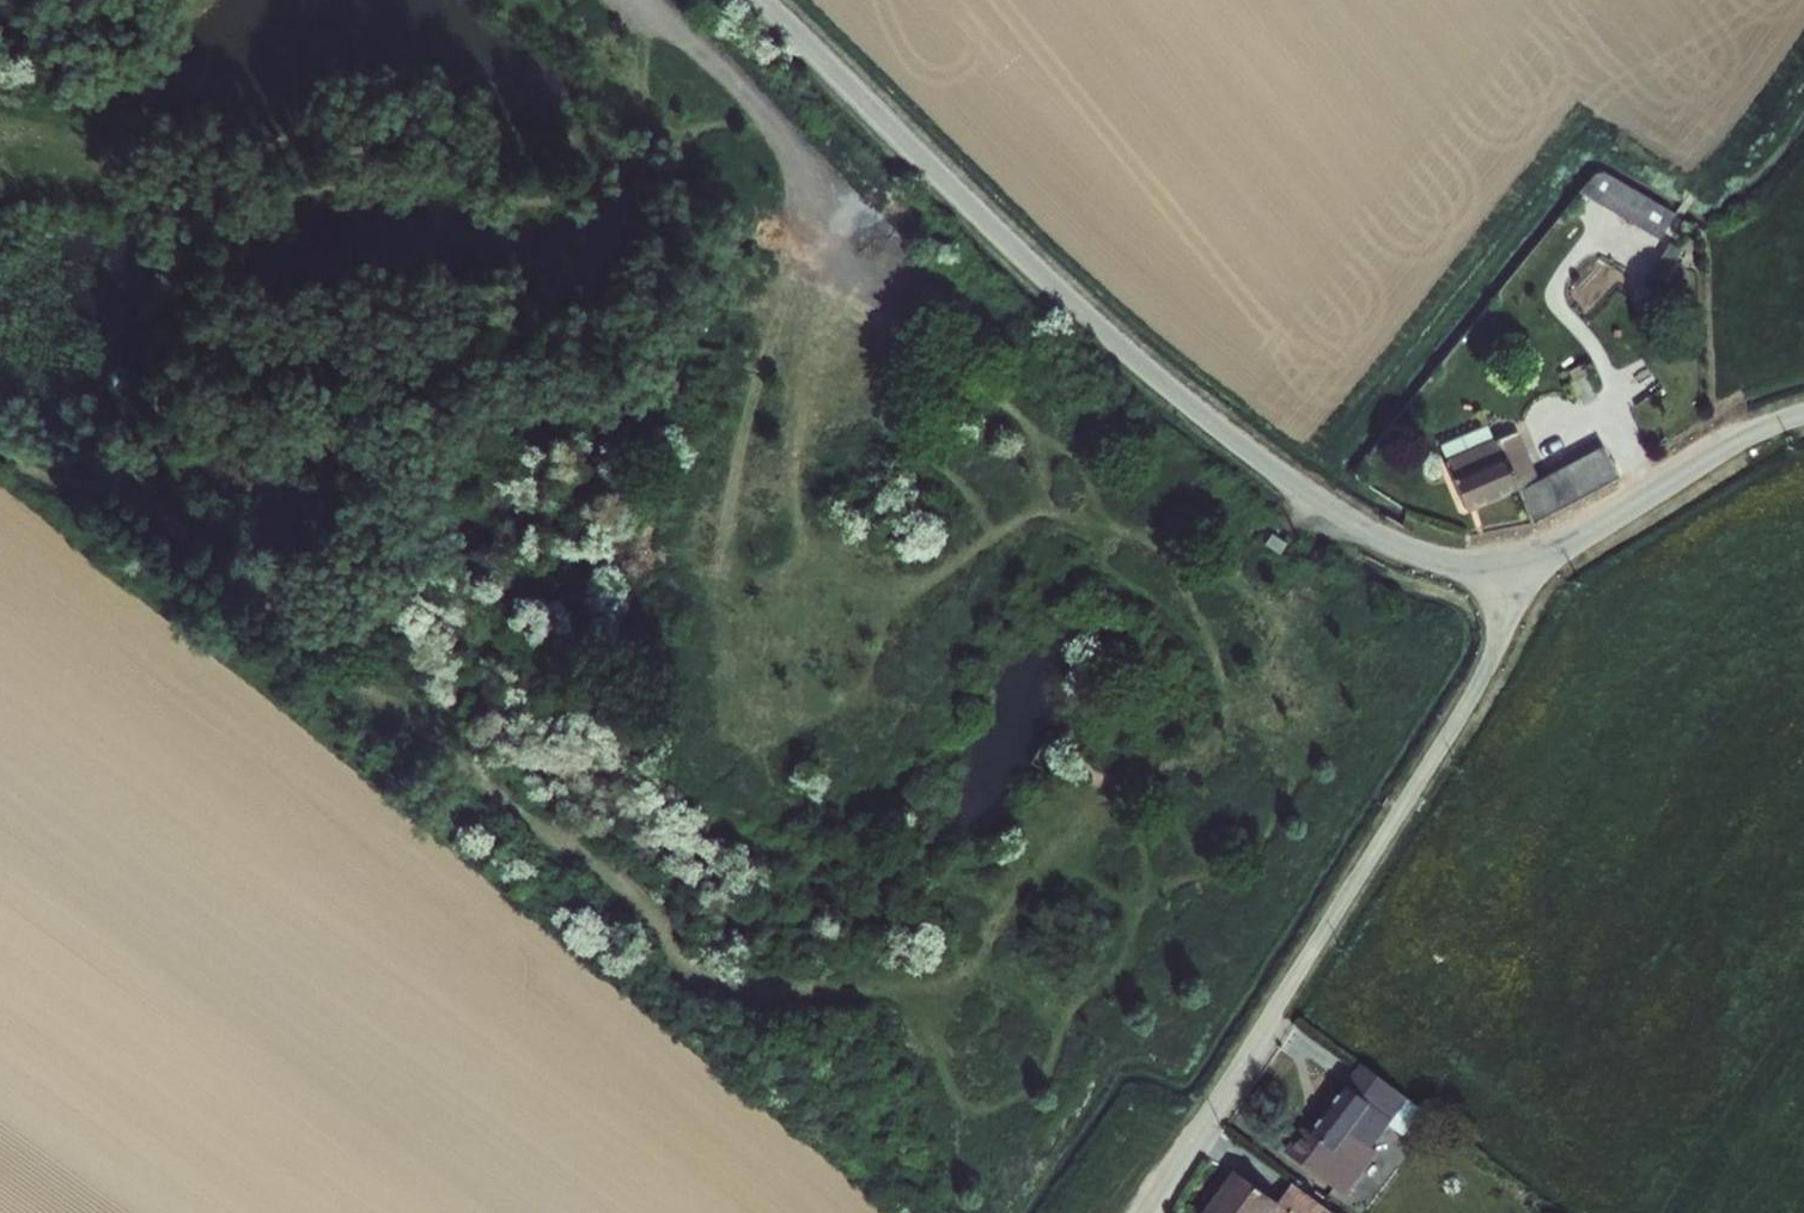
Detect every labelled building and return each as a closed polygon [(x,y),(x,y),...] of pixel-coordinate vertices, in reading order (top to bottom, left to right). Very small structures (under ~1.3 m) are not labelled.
[(1594,165),(1579,191),(1659,238),(1674,211),(1594,165)] [(1561,461),(1541,417),(1449,456),(1469,501),(1531,475),(1543,501),(1631,461),(1620,436),(1561,461)] [(1271,533),(1264,544),(1279,554),(1286,544),(1271,533)] [(1403,1090),(1364,1062),(1322,1119),(1317,1126),(1310,1122),(1297,1140),(1355,1180),(1388,1136),(1380,1130),(1397,1106),(1393,1102),(1403,1090)] [(1322,1119),(1316,1114),(1310,1122),(1317,1126),(1322,1119)] [(1304,1170),(1288,1190),(1249,1163),(1216,1210),(1220,1212),(1278,1212),(1283,1206),(1293,1212),(1364,1212),(1304,1170)]
